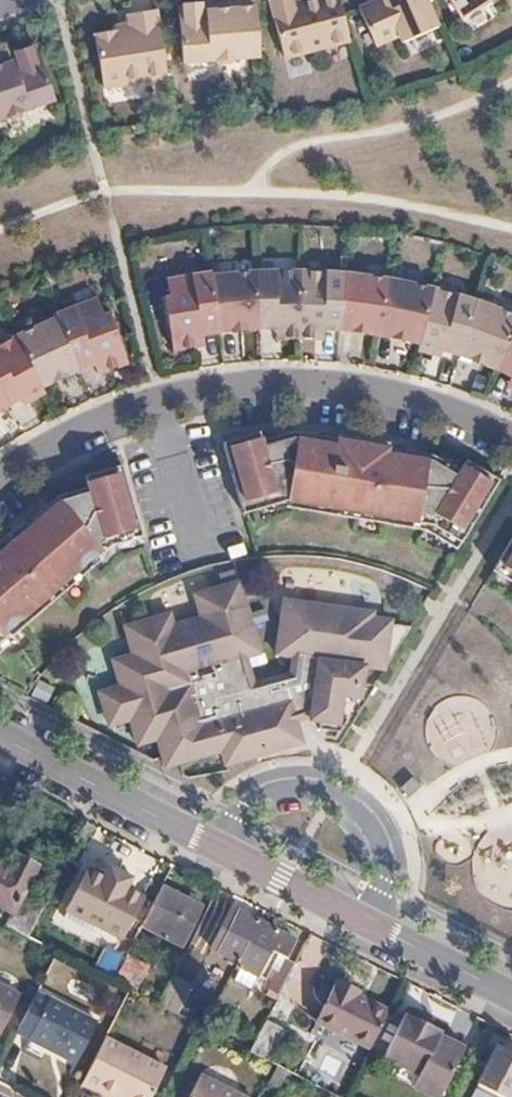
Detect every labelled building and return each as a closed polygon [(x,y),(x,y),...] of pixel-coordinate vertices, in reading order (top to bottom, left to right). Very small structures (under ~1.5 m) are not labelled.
[(257,0),(216,0),(217,5),(208,6),(208,0),(202,1),(202,0),(184,0),(185,2),(180,2),(185,56),(217,54),(222,58),(231,57),(236,52),(262,50),(257,0)] [(286,49),(346,35),(350,27),(343,0),(301,0),(294,1),(294,0),(271,0),(286,49)] [(360,2),(377,40),(401,30),(404,36),(439,21),(430,0),(364,0),(360,2)] [(461,11),(477,0),(478,2),(482,0),(454,0),(461,11)] [(130,20),(123,20),(116,22),(117,25),(96,27),(105,81),(169,70),(158,4),(130,8),(128,10),(130,20)] [(128,10),(125,16),(116,19),(116,22),(123,20),(130,20),(128,10)] [(39,42),(35,44),(33,41),(16,47),(17,50),(13,51),(14,57),(6,59),(4,54),(0,55),(0,113),(7,110),(14,113),(22,110),(25,104),(56,93),(39,42)] [(260,265),(213,270),(223,325),(240,323),(240,320),(247,320),(247,323),(264,322),(260,265)] [(303,265),(260,265),(264,322),(277,321),(285,321),(286,332),(302,332),(303,265)] [(303,265),(302,332),(318,333),(319,322),(327,323),(341,324),(347,267),(303,265)] [(213,270),(212,266),(170,274),(173,291),(168,292),(177,344),(200,340),(198,330),(223,325),(213,270)] [(390,274),(347,267),(341,324),(358,326),(358,323),(365,324),(364,327),(380,329),(390,274)] [(390,274),(380,329),(398,333),(399,329),(406,331),(405,334),(420,337),(434,283),(390,274)] [(434,283),(420,337),(419,343),(435,348),(437,342),(444,344),(460,349),(478,296),(434,283)] [(95,292),(56,309),(57,312),(71,344),(80,364),(102,354),(106,364),(128,354),(107,306),(102,308),(95,292)] [(478,296),(460,349),(477,356),(478,353),(484,355),(483,358),(498,364),(511,332),(511,309),(478,296)] [(71,344),(57,312),(18,330),(43,381),(57,374),(56,371),(62,368),(64,371),(80,364),(71,344)] [(277,321),(278,332),(286,332),(285,321),(277,321)] [(319,322),(318,333),(326,333),(327,323),(319,322)] [(198,330),(200,340),(208,339),(206,328),(198,330)] [(18,330),(0,340),(0,390),(6,400),(21,393),(28,389),(31,395),(46,386),(43,381),(18,330)] [(511,370),(511,332),(498,364),(511,370)] [(437,342),(435,348),(442,350),(444,344),(437,342)] [(102,354),(95,357),(99,367),(106,364),(102,354)] [(21,393),(24,398),(31,395),(28,389),(21,393)] [(427,525),(458,544),(501,473),(468,454),(461,465),(435,450),(390,442),(391,437),(341,428),(340,433),(294,425),(276,429),(278,435),(265,439),(261,426),(224,435),(245,506),(288,494),(294,495),(293,501),(427,525)] [(10,632),(14,630),(15,631),(17,629),(19,633),(128,552),(164,543),(143,464),(139,465),(138,462),(101,472),(104,485),(76,493),(39,520),(36,516),(0,542),(0,651),(10,632)] [(494,564),(511,575),(511,535),(494,564)] [(237,654),(251,650),(231,579),(186,591),(193,614),(175,619),(172,609),(127,621),(135,649),(115,654),(139,739),(159,734),(167,761),(212,749),(216,764),(272,744),(271,741),(290,734),(282,706),(294,702),(295,708),(312,708),(311,715),(321,715),(321,724),(348,726),(371,687),(376,680),(411,621),(379,618),(380,614),(360,612),(360,605),(271,597),(266,652),(284,654),(282,671),(273,674),(244,682),(237,654)] [(459,765),(481,730),(440,705),(419,740),(459,765)] [(41,911),(19,900),(35,868),(15,858),(8,873),(0,869),(0,904),(13,910),(10,915),(4,911),(0,918),(0,924),(27,937),(41,911)] [(88,871),(68,911),(123,938),(143,898),(130,892),(88,871)] [(179,904),(159,893),(143,926),(182,945),(198,913),(179,904)] [(238,963),(258,924),(240,915),(220,905),(213,918),(204,913),(185,950),(196,955),(201,944),(238,963)] [(284,960),(293,942),(280,935),(258,924),(238,963),(237,966),(240,968),(233,982),(248,989),(255,976),(262,979),(263,980),(269,967),(275,955),(284,960)] [(278,972),(282,962),(283,962),(284,960),(275,955),(269,967),(278,972)] [(135,993),(149,967),(127,956),(114,983),(135,993)] [(280,993),(293,968),(283,962),(282,962),(278,972),(269,988),(280,993)] [(172,973),(159,995),(180,1007),(193,985),(172,973)] [(21,996),(0,985),(0,1037),(1,1037),(21,996)] [(368,1049),(389,1005),(376,999),(357,990),(354,996),(333,986),(315,1023),(368,1049)] [(99,1022),(40,990),(21,1029),(66,1053),(65,1057),(78,1064),(99,1022)] [(423,1094),(448,1041),(437,1036),(439,1030),(425,1023),(403,1013),(381,1059),(415,1076),(410,1087),(423,1094)] [(268,1062),(282,1031),(265,1022),(261,1030),(249,1052),(268,1062)] [(171,1069),(110,1039),(87,1085),(110,1096),(125,1096),(126,1096),(157,1096),(171,1069)] [(462,1048),(448,1041),(423,1094),(429,1096),(438,1096),(462,1048)] [(511,1095),(511,1055),(510,1055),(498,1048),(473,1096),(511,1096),(511,1095)] [(415,1076),(381,1059),(375,1071),(410,1087),(415,1076)] [(204,1079),(195,1096),(240,1096),(204,1079)]
